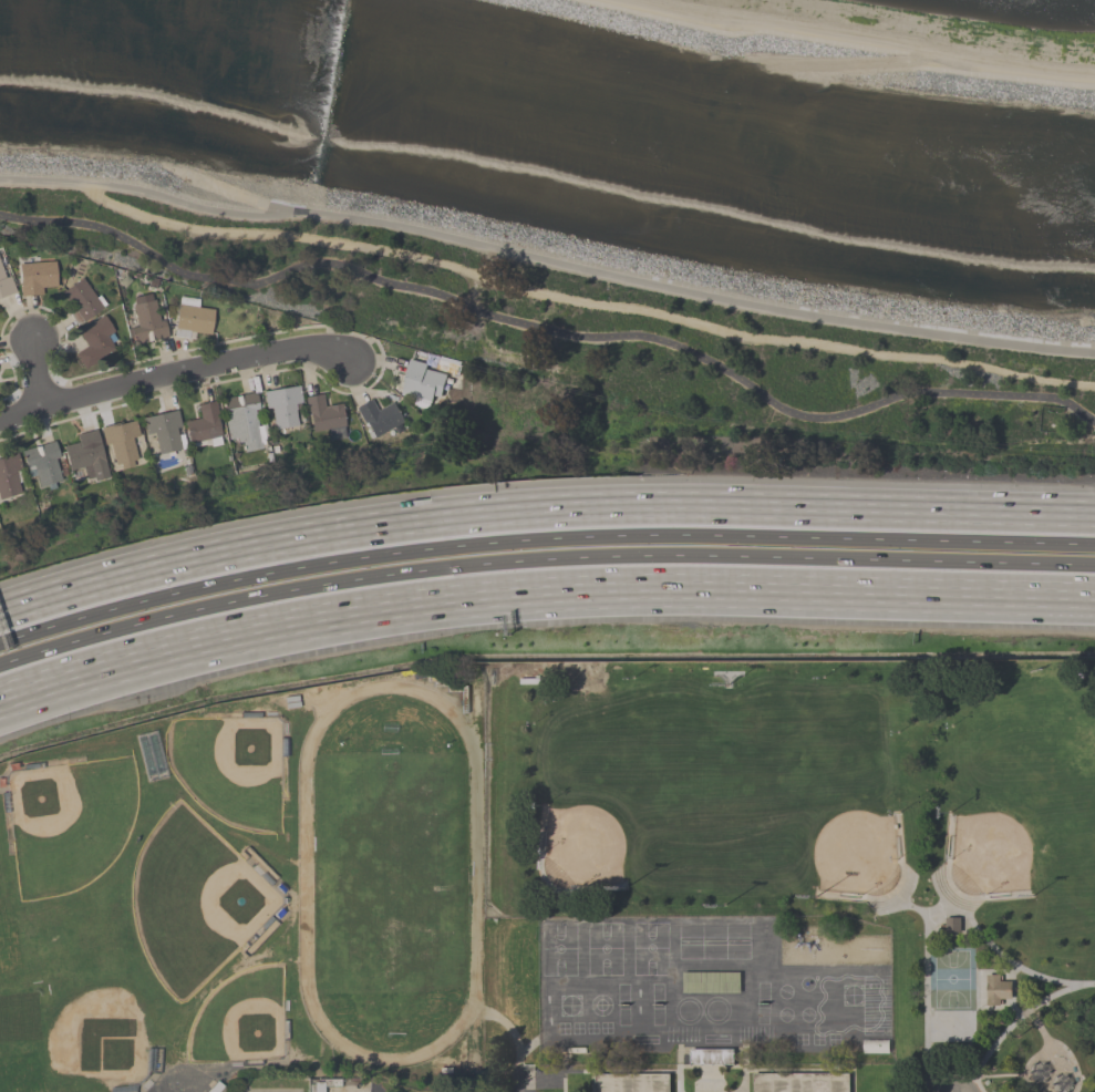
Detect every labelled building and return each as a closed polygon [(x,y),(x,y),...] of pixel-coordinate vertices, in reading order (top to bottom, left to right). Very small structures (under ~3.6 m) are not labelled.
[(16,293),(0,298),(0,251),(3,250),(16,293)] [(20,293),(19,262),(56,261),(58,292),(20,293)] [(61,295),(83,277),(105,306),(83,323),(61,295)] [(175,331),(179,297),(202,299),(200,309),(215,310),(211,336),(175,331)] [(132,346),(128,328),(137,326),(133,305),(158,298),(167,338),(132,346)] [(109,339),(115,350),(84,368),(75,353),(85,347),(78,332),(105,316),(116,336),(109,339)] [(401,395),(409,363),(447,372),(441,404),(401,395)] [(266,391),(298,387),(302,426),(271,430),(266,391)] [(221,399),(258,392),(268,449),(242,453),(240,442),(229,444),(221,399)] [(311,433),(306,396),(326,394),(327,405),(343,403),(348,437),(330,440),(329,430),(311,433)] [(393,402),(403,424),(371,439),(357,406),(374,399),(379,409),(393,402)] [(186,421),(197,419),(195,405),(216,402),(223,443),(190,449),(186,421)] [(143,418),(178,410),(186,449),(161,454),(158,442),(148,444),(143,418)] [(141,440),(132,443),(137,465),(114,471),(102,427),(135,419),(141,440)] [(111,477),(87,483),(84,470),(71,473),(64,447),(76,444),(74,435),(99,429),(111,477)] [(38,478),(29,480),(22,450),(56,442),(65,482),(40,487),(38,478)] [(27,492),(0,499),(0,458),(16,453),(27,492)] [(1001,981),(1011,981),(1011,999),(1001,999),(1001,1006),(985,1006),(985,975),(1001,975),(1001,981)] [(669,1074),(669,1091),(593,1091),(593,1074),(669,1074)] [(849,1074),(849,1091),(754,1091),(754,1074),(849,1074)] [(228,1091),(227,1091),(208,1091),(217,1081),(228,1091)] [(323,1082),(323,1091),(312,1091),(312,1082),(323,1082)]
